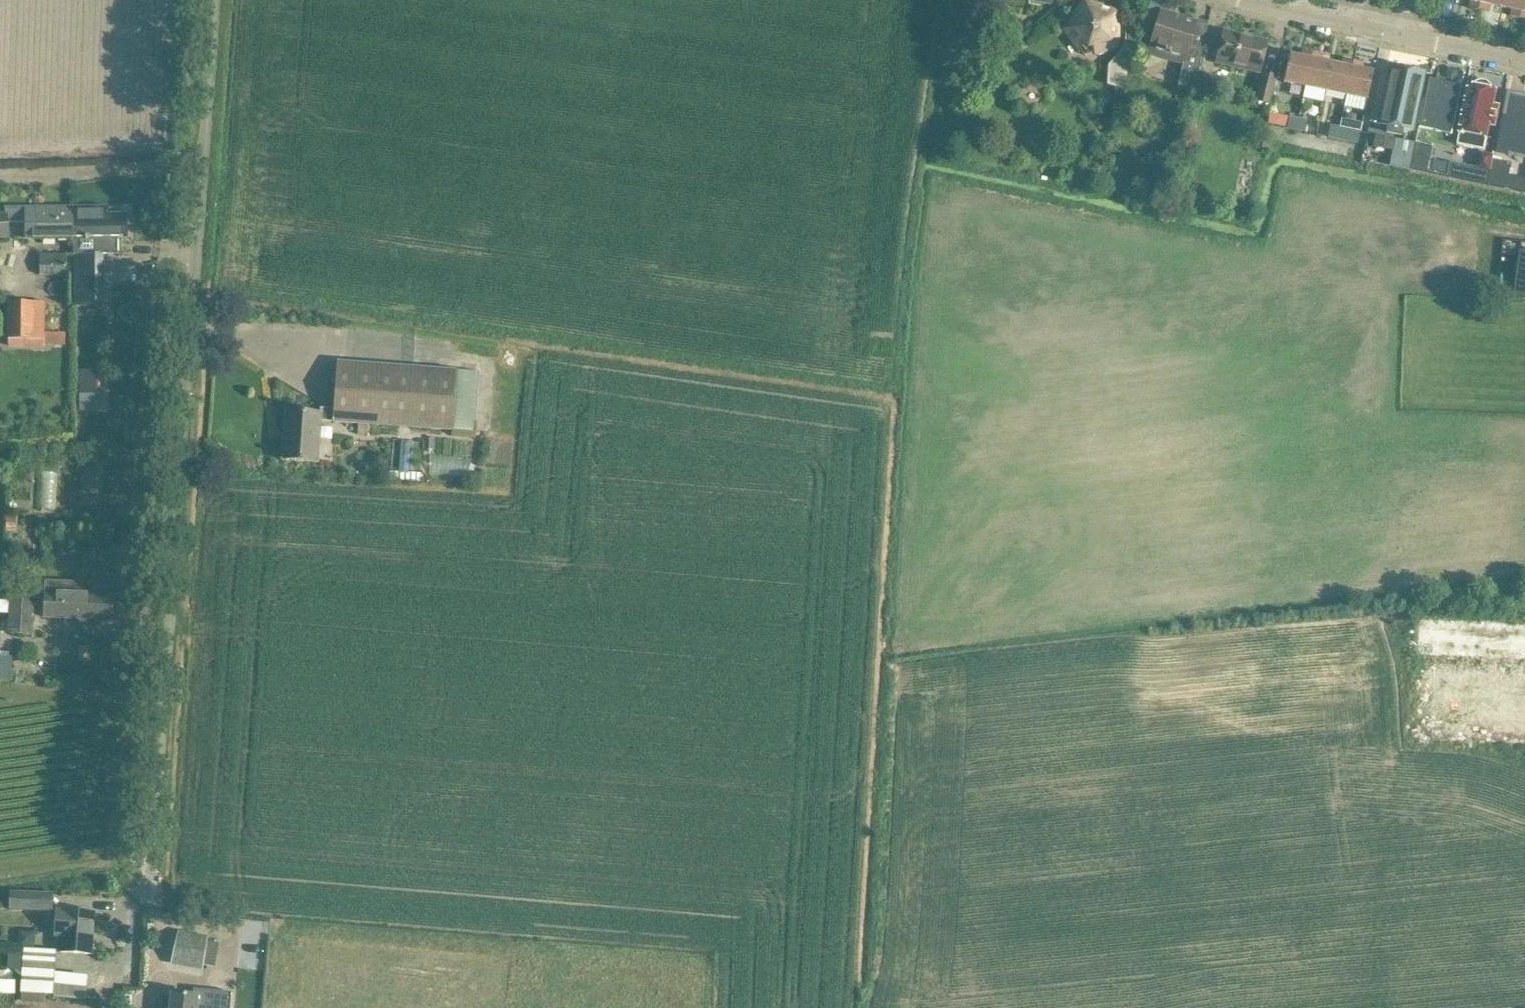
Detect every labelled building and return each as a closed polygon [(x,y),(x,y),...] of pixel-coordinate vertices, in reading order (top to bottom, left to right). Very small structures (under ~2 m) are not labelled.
[(1482,0),(1467,0),(1472,1),(1470,8),(1480,10),(1482,0)] [(1504,0),(1482,0),(1480,10),(1490,12),(1492,5),(1502,8),(1504,0)] [(1524,1),(1524,0),(1504,0),(1502,8),(1513,10),(1511,16),(1521,19),(1524,1)] [(1085,57),(1117,46),(1117,12),(1091,4),(1089,11),(1086,12),(1080,8),(1065,30),(1085,57)] [(1207,27),(1161,13),(1151,48),(1184,58),(1177,88),(1194,91),(1207,27)] [(1136,48),(1143,24),(1125,24),(1125,45),(1108,66),(1107,84),(1123,89),(1136,48)] [(1267,42),(1223,31),(1216,63),(1259,73),(1267,42)] [(1305,87),(1312,52),(1302,50),(1300,57),(1289,55),(1284,82),(1305,87)] [(1325,91),(1331,64),(1321,61),(1322,54),(1312,52),(1305,87),(1325,91)] [(1346,95),(1353,61),(1343,59),(1342,66),(1331,64),(1325,91),(1346,95)] [(1363,63),(1353,61),(1346,95),(1343,107),(1364,111),(1366,99),(1367,100),(1373,72),(1362,70),(1363,63)] [(1412,130),(1424,73),(1390,66),(1378,123),(1388,125),(1387,132),(1402,136),(1403,129),(1412,130)] [(1269,104),(1275,77),(1263,74),(1256,101),(1269,104)] [(1452,134),(1463,86),(1445,83),(1444,81),(1437,80),(1435,80),(1429,79),(1419,127),(1452,134)] [(1461,132),(1458,145),(1486,151),(1488,138),(1490,128),(1496,130),(1500,110),(1494,109),(1498,91),(1492,89),(1492,87),(1488,83),(1483,82),(1477,84),(1477,87),(1470,85),(1461,132)] [(1510,93),(1497,152),(1524,158),(1524,96),(1510,93)] [(1295,131),(1298,119),(1289,117),(1286,129),(1295,131)] [(1305,132),(1307,121),(1298,119),(1295,131),(1305,132)] [(1341,120),(1340,127),(1337,139),(1358,143),(1361,124),(1341,120)] [(1337,139),(1340,127),(1330,125),(1327,137),(1337,139)] [(1375,135),(1373,147),(1392,151),(1390,164),(1389,166),(1409,170),(1409,168),(1412,155),(1414,143),(1395,139),(1375,135)] [(1414,143),(1412,155),(1432,159),(1434,147),(1414,143)] [(1481,153),(1478,168),(1490,171),(1493,159),(1493,156),(1481,153)] [(1489,179),(1488,184),(1497,186),(1500,173),(1510,175),(1512,163),(1493,159),(1490,171),(1489,179)] [(26,208),(6,208),(6,215),(7,215),(7,222),(25,222),(25,238),(26,238),(26,239),(72,238),(72,207),(26,208)] [(89,207),(72,207),(72,238),(73,238),(73,255),(76,255),(102,254),(117,254),(117,238),(126,238),(125,215),(106,215),(106,208),(89,207)] [(0,215),(0,237),(8,236),(7,222),(7,215),(6,215),(0,215)] [(1515,296),(1524,297),(1524,250),(1520,250),(1515,296)] [(76,255),(76,306),(87,306),(87,290),(102,289),(102,254),(76,255)] [(66,275),(66,255),(40,255),(40,275),(66,275)] [(44,346),(45,302),(9,302),(8,346),(44,346)] [(452,431),(457,371),(337,362),(333,409),(320,408),(320,412),(285,410),(282,460),(318,463),(321,421),(452,431)] [(80,371),(80,394),(97,394),(97,371),(80,371)] [(79,410),(79,412),(97,412),(107,412),(107,394),(97,394),(80,394),(79,410)] [(407,474),(426,475),(428,446),(409,445),(407,474)] [(438,460),(437,480),(477,482),(478,462),(438,460)] [(16,532),(17,516),(7,515),(6,531),(16,532)] [(2,579),(0,613),(10,613),(9,633),(31,635),(34,586),(12,585),(12,579),(2,579)] [(82,594),(83,582),(45,581),(43,617),(113,621),(114,596),(82,594)] [(1524,755),(1524,625),(1427,624),(1425,753),(1524,755)] [(11,672),(12,657),(9,657),(9,652),(0,652),(0,671),(11,672)] [(85,672),(102,673),(103,653),(86,652),(85,672)] [(11,894),(11,910),(52,910),(52,895),(11,894)] [(94,913),(57,910),(55,936),(61,937),(60,952),(91,954),(94,913)] [(201,968),(207,941),(207,939),(178,934),(172,962),(201,968)] [(58,951),(50,950),(41,950),(24,949),(21,993),(54,995),(58,951)] [(15,993),(15,981),(13,981),(13,971),(0,971),(0,993),(15,993)] [(64,998),(94,1000),(95,980),(65,978),(64,998)] [(223,998),(198,996),(171,994),(170,1007),(222,1007),(223,998)]
